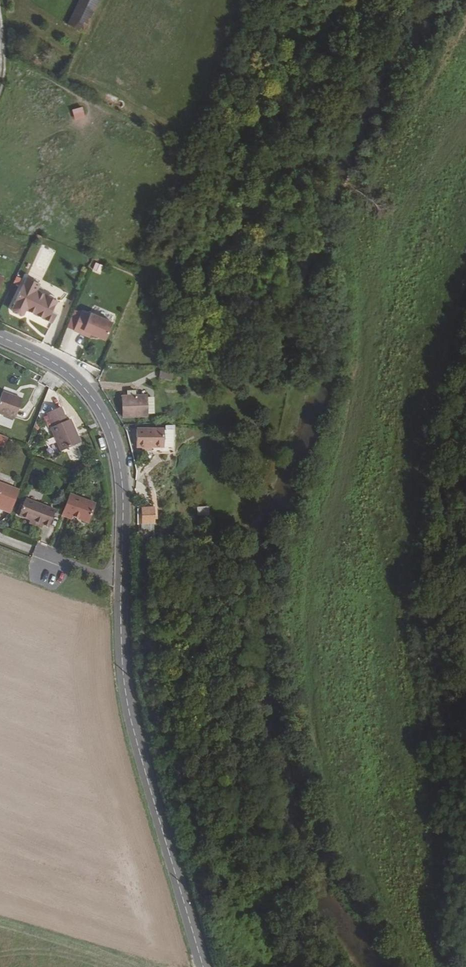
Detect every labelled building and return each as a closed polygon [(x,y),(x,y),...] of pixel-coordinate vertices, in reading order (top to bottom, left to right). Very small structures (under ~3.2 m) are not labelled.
[(85,31),(100,0),(81,0),(69,23),(85,31)] [(118,103),(119,100),(106,94),(104,101),(116,106),(117,105),(118,106),(120,106),(121,108),(122,108),(124,108),(125,108),(125,107),(125,106),(125,105),(124,104),(122,104),(121,103),(118,103)] [(74,119),(85,116),(83,106),(72,109),(74,119)] [(96,263),(93,271),(100,274),(103,265),(96,263)] [(16,279),(13,285),(18,288),(21,282),(16,279)] [(24,313),(51,326),(55,316),(51,314),(56,303),(55,300),(49,297),(46,298),(35,293),(39,286),(26,280),(23,287),(22,287),(13,306),(13,307),(11,312),(12,315),(19,318),(22,318),(24,313)] [(92,307),(88,315),(110,326),(114,317),(92,307)] [(103,342),(110,326),(88,315),(84,313),(74,333),(80,336),(87,339),(89,336),(103,342)] [(161,381),(173,382),(174,374),(162,373),(161,381)] [(14,422),(22,402),(2,396),(0,401),(0,417),(14,422)] [(141,421),(146,418),(146,402),(146,399),(135,399),(127,399),(123,399),(123,420),(141,421)] [(60,410),(47,416),(53,429),(66,423),(60,410)] [(80,445),(70,421),(66,423),(53,429),(50,430),(60,454),(80,445)] [(135,433),(136,451),(158,451),(162,451),(162,432),(158,432),(135,433)] [(11,513),(18,492),(0,486),(0,509),(11,513)] [(87,526),(94,507),(67,497),(60,516),(87,526)] [(18,519),(50,530),(55,512),(25,501),(18,519)] [(198,516),(210,514),(209,505),(196,507),(198,516)] [(140,527),(153,527),(153,511),(140,511),(140,527)]
